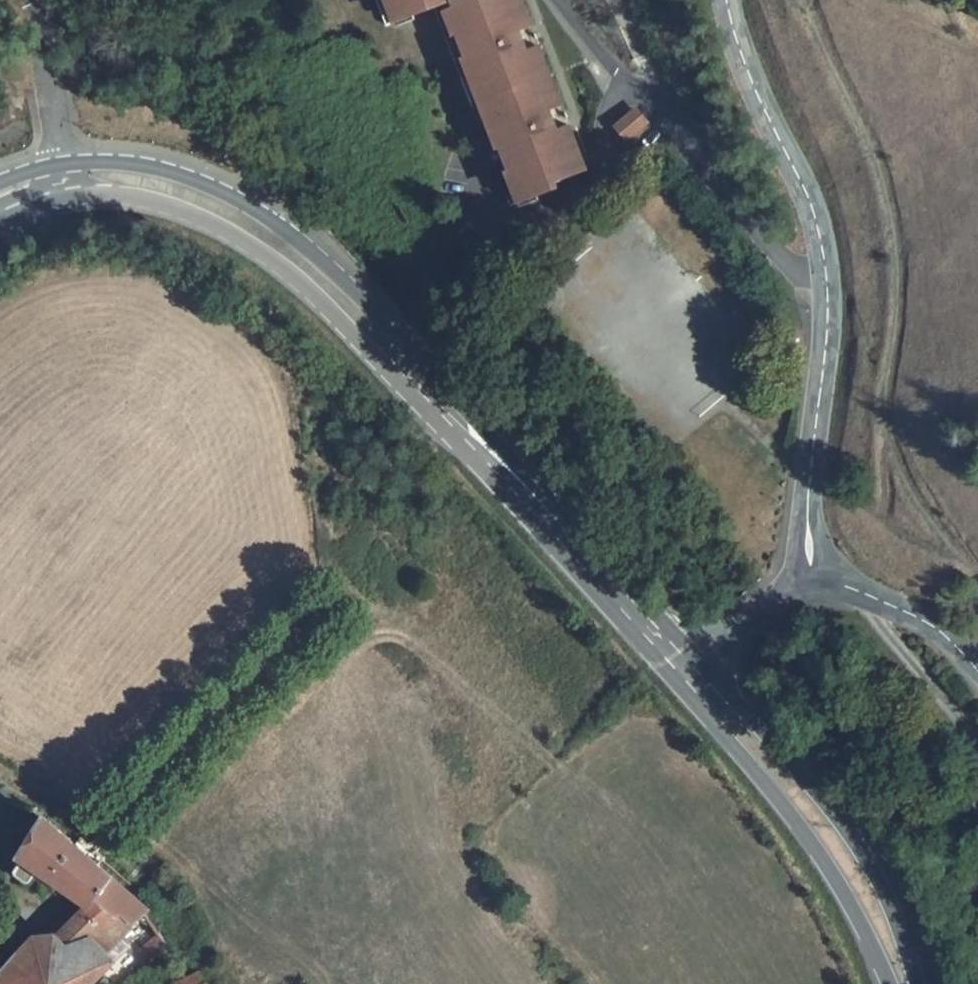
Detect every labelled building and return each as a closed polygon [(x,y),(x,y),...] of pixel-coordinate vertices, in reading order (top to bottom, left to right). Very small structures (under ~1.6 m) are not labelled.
[(378,37),(426,18),(502,216),(550,198),(547,192),(578,179),(562,137),(550,141),(527,150),(519,129),(541,120),(554,115),(531,57),(519,62),(496,71),(488,49),(511,41),(523,36),(509,0),(488,0),(475,5),(473,0),(471,0),(456,6),(454,0),(364,0),(378,37)] [(488,49),(496,71),(519,62),(511,41),(488,49)] [(519,129),(527,150),(550,141),(541,120),(519,129)] [(1,983),(103,983),(111,976),(104,969),(148,928),(48,836),(6,880),(21,894),(30,884),(71,923),(52,946),(33,949),(1,983)] [(171,973),(161,952),(139,967),(144,978),(149,983),(154,983),(155,983),(171,973)]
